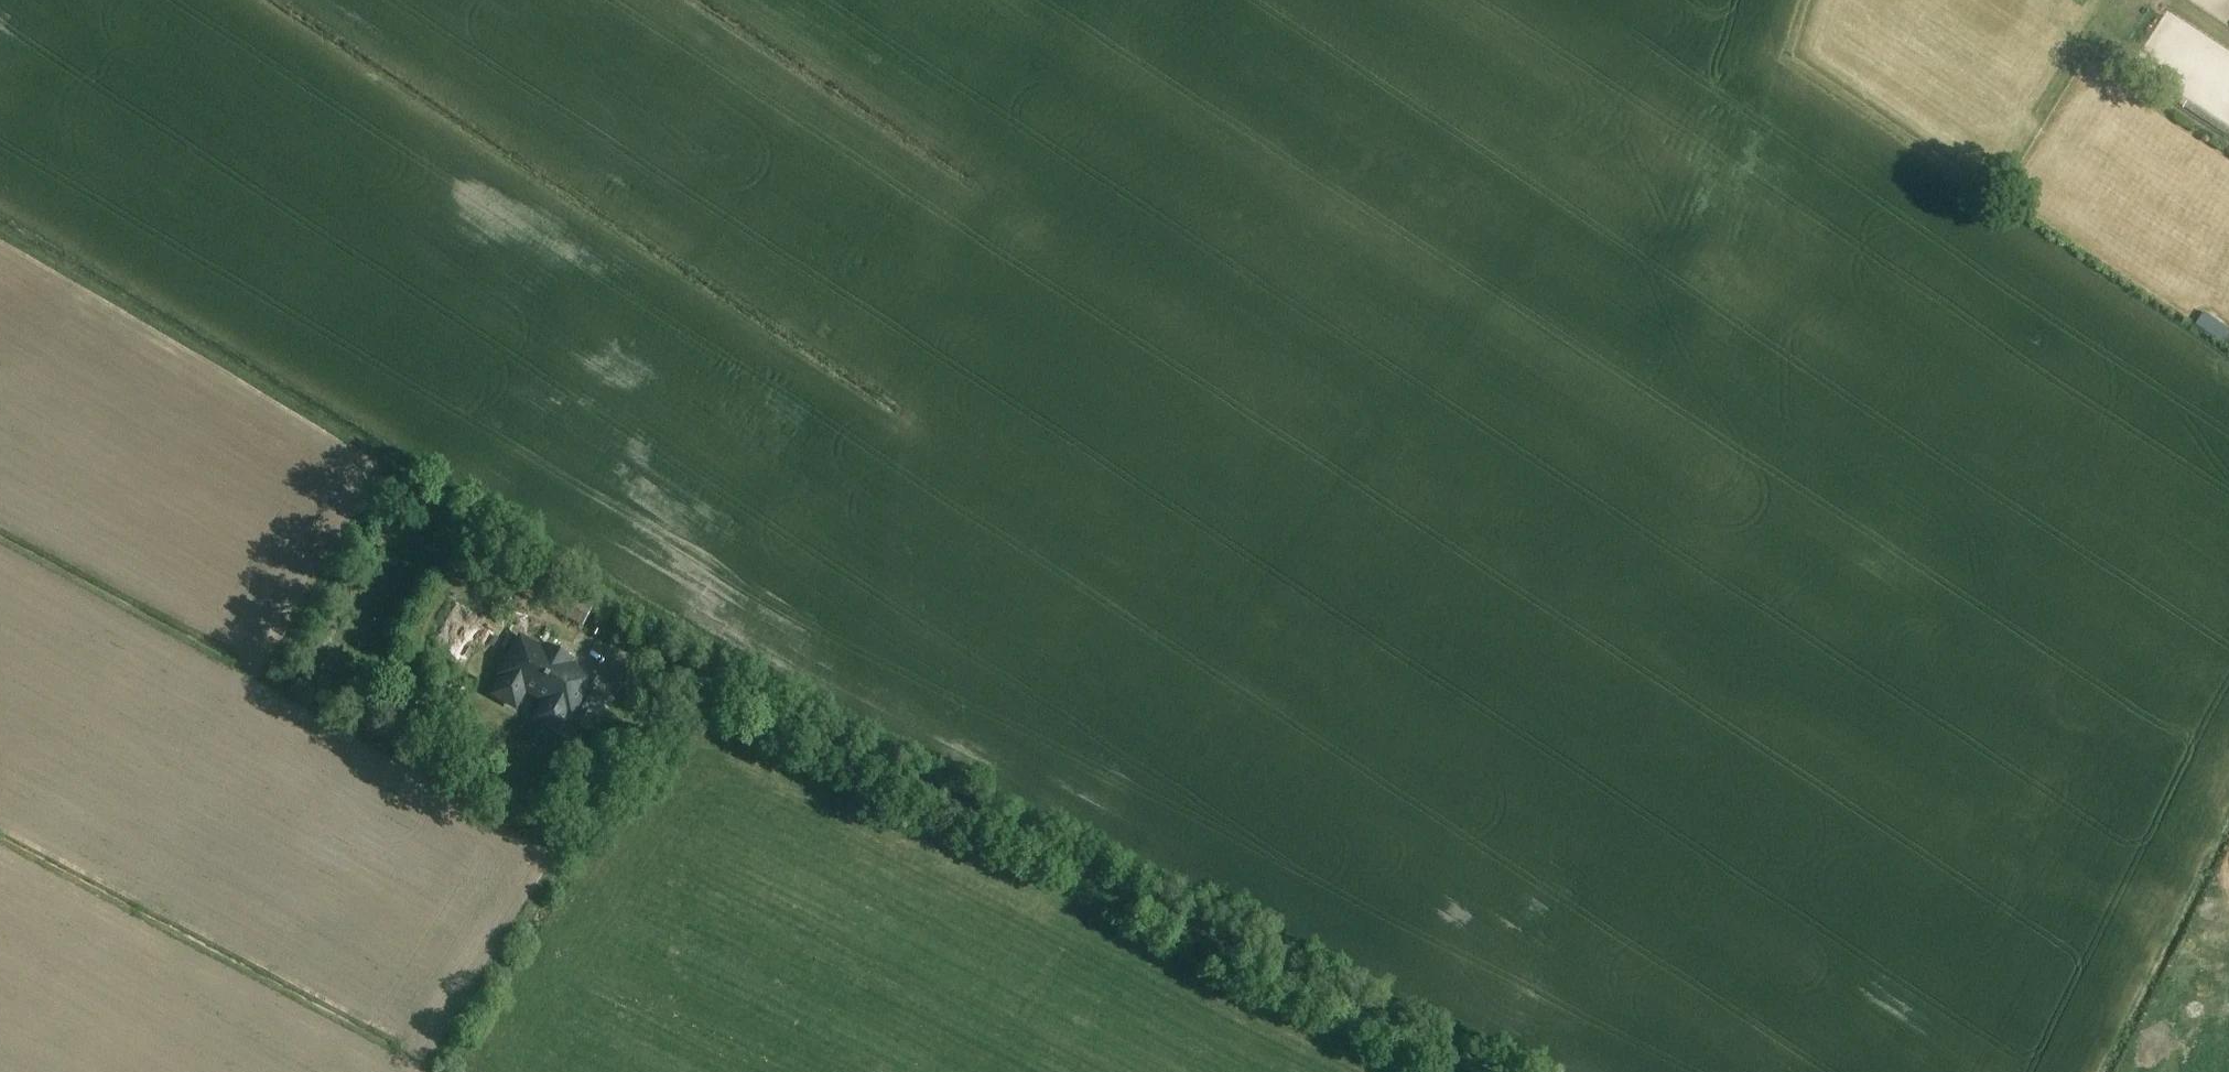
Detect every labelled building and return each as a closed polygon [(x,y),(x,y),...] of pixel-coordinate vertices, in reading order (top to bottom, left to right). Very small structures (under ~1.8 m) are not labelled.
[(2193,326),(2221,344),(2228,332),(2201,314),(2193,326)] [(474,555),(455,543),(449,553),(468,565),(474,555)] [(595,605),(571,591),(557,614),(582,628),(595,605)] [(504,677),(494,694),(513,705),(523,688),(546,701),(537,718),(556,729),(565,711),(569,713),(589,679),(564,665),(568,657),(549,646),(544,654),(519,640),(500,675),(504,677)] [(444,688),(433,681),(427,689),(439,696),(444,688)]
